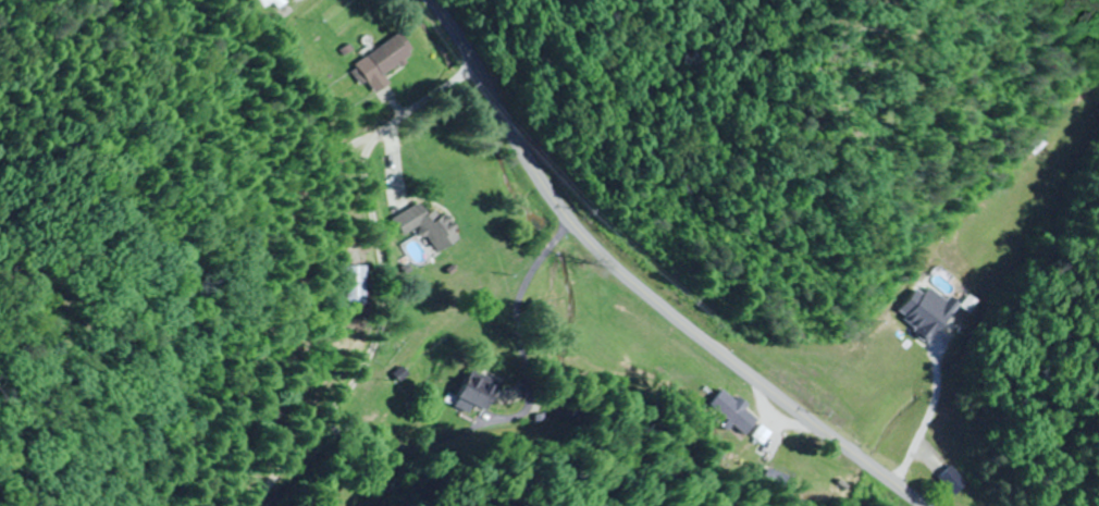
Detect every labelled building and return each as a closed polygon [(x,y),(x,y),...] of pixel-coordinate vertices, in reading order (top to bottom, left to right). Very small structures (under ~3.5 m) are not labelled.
[(288,1),(287,0),(263,0),(268,6),(273,2),(279,9),(288,1)] [(349,66),(361,85),(367,81),(375,93),(388,84),(381,74),(412,53),(398,33),(349,66)] [(437,253),(456,241),(442,217),(441,218),(435,208),(427,213),(420,202),(396,217),(406,234),(420,225),(437,253)] [(348,311),(366,311),(366,265),(348,265),(348,311)] [(462,396),(490,400),(494,377),(466,372),(462,396)] [(769,443),(773,434),(739,414),(734,422),(769,443)]
